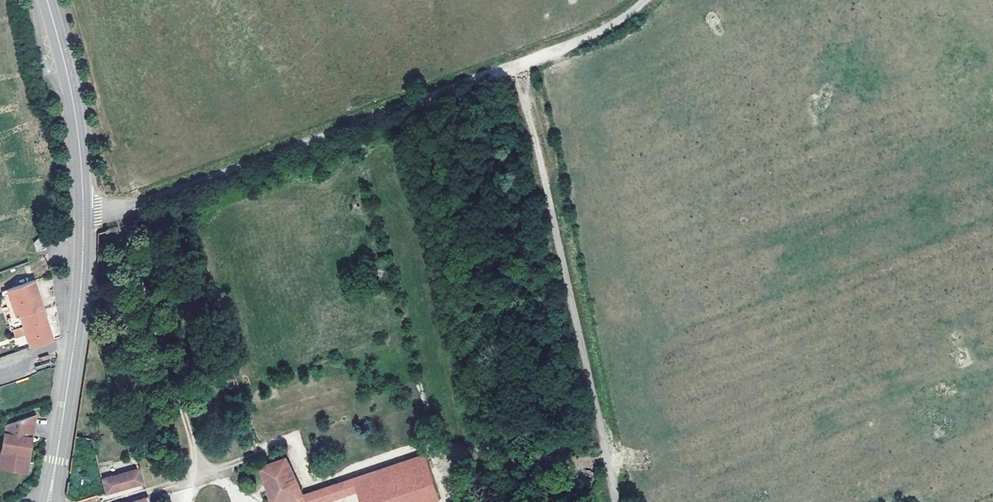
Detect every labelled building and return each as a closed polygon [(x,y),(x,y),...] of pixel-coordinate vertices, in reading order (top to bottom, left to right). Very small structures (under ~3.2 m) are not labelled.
[(46,248),(42,235),(34,242),(37,251),(46,248)] [(35,280),(2,292),(10,318),(43,307),(35,280)] [(24,326),(30,347),(53,340),(43,307),(10,318),(7,319),(10,330),(24,326)] [(16,339),(18,346),(27,342),(24,335),(16,339)] [(5,426),(1,459),(7,459),(7,461),(7,462),(8,464),(9,465),(10,465),(11,466),(12,466),(17,467),(18,466),(20,466),(21,464),(22,463),(22,461),(28,462),(34,415),(5,426)] [(119,436),(108,440),(112,452),(123,447),(119,436)] [(7,459),(1,459),(0,469),(27,472),(28,462),(22,461),(22,463),(21,464),(20,466),(18,466),(17,467),(12,466),(11,466),(10,465),(9,465),(8,464),(7,462),(7,461),(7,459)] [(286,459),(261,467),(260,467),(272,501),(284,501),(291,500),(292,501),(307,501),(286,459)] [(133,471),(112,476),(102,479),(106,493),(143,482),(137,464),(131,466),(133,471)] [(100,473),(102,479),(112,476),(110,470),(100,473)]
